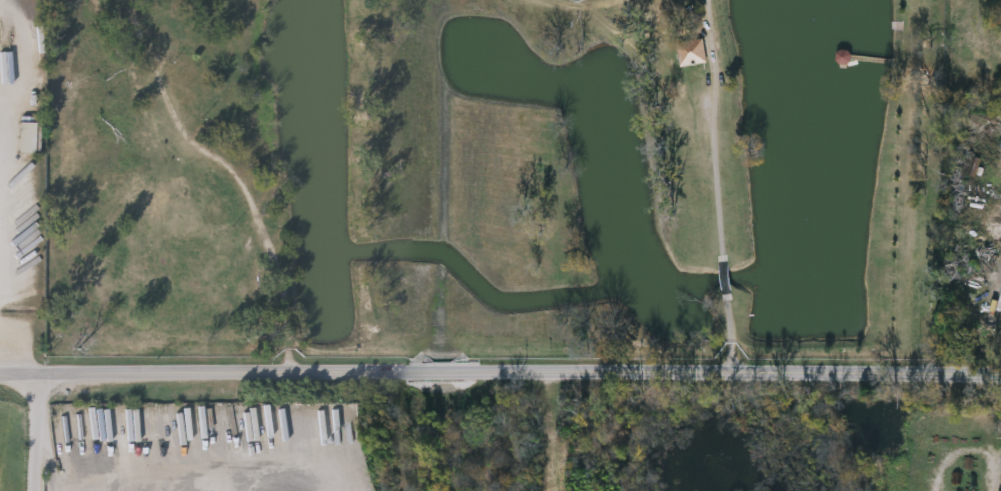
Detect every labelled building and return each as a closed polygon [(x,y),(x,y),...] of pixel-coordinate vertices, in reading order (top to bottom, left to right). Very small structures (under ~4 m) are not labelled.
[(706,65),(704,41),(678,43),(680,67),(706,65)] [(36,125),(19,125),(19,155),(36,155),(36,125)]
